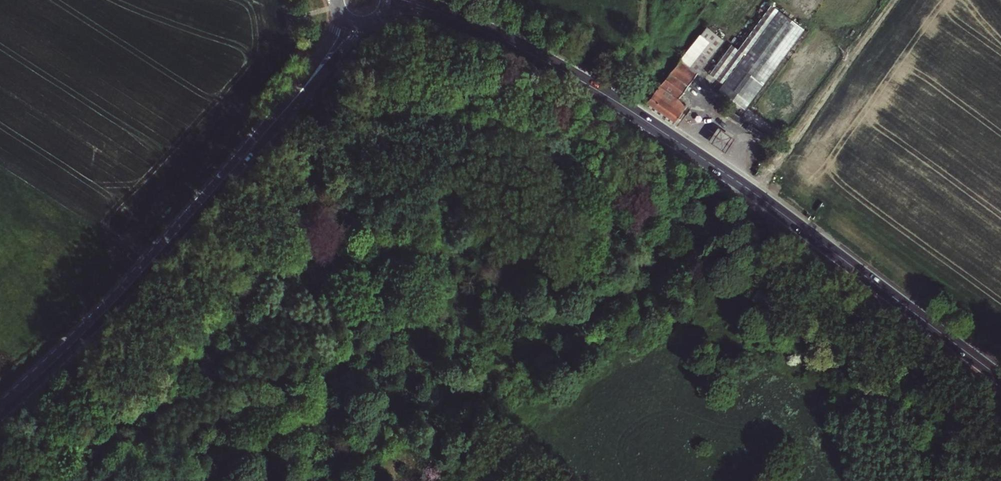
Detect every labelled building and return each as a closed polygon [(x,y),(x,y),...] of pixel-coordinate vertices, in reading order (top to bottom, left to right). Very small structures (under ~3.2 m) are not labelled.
[(712,19),(732,34),(758,0),(727,0),(712,19)] [(710,75),(722,84),(747,103),(802,29),(770,4),(737,48),(731,44),(710,75)] [(706,27),(700,36),(716,49),(723,41),(706,27)] [(660,83),(644,104),(672,123),(686,107),(686,106),(686,105),(686,104),(686,103),(681,100),(682,98),(679,96),(716,49),(700,36),(699,35),(660,83)] [(747,103),(722,84),(718,90),(743,109),(747,103)] [(740,124),(744,119),(738,115),(730,110),(727,115),(740,124)] [(734,138),(717,127),(708,141),(724,152),(734,138)] [(317,251),(302,255),(304,263),(319,260),(317,251)]
